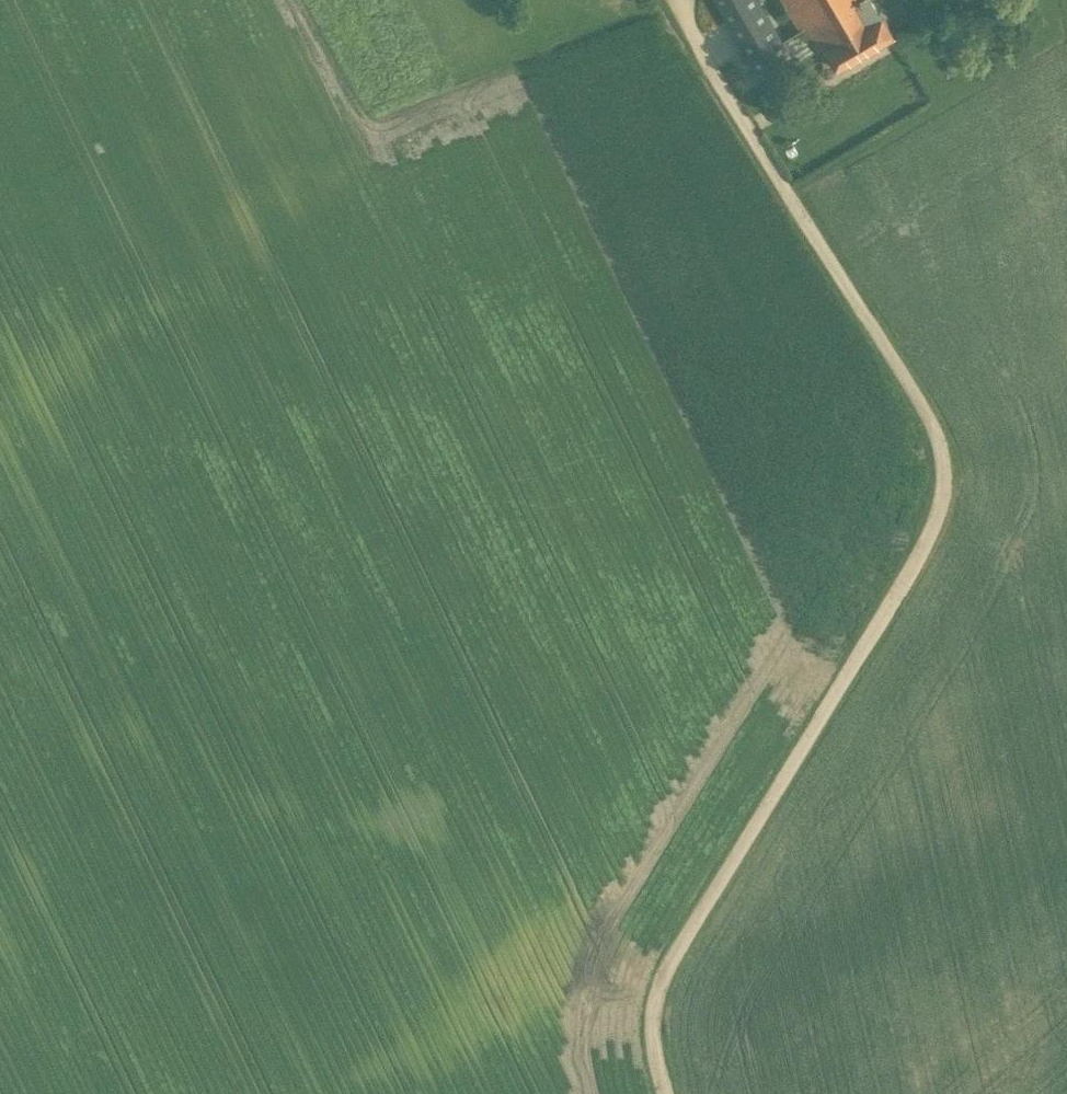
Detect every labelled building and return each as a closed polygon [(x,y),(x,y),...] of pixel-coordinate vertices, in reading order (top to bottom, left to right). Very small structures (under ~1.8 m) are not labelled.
[(784,38),(783,38),(761,0),(716,0),(755,67),(790,48),(795,57),(822,42),(837,68),(893,35),(873,0),(851,0),(800,28),(784,38)] [(851,0),(784,0),(800,28),(851,0)]
